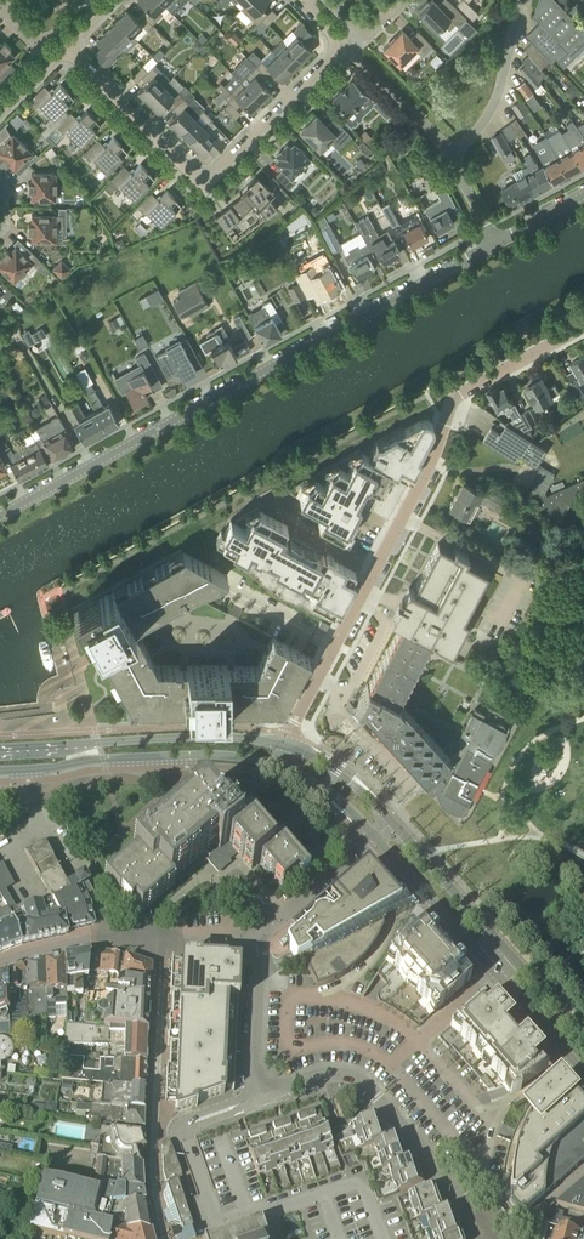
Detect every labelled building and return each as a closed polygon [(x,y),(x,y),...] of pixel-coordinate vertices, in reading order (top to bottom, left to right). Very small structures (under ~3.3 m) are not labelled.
[(164,5),(159,0),(138,0),(147,9),(142,14),(152,24),(163,14),(159,10),(164,5)] [(164,5),(168,9),(177,0),(159,0),(164,5)] [(267,13),(262,8),(270,0),(249,0),(245,5),(241,9),(256,24),(261,20),(267,13)] [(437,5),(433,0),(431,0),(429,2),(427,0),(419,8),(421,10),(418,13),(436,31),(443,24),(449,30),(455,24),(458,27),(466,19),(448,1),(441,8),(437,5)] [(456,4),(472,20),(479,14),(467,2),(470,0),(461,0),(456,4)] [(578,22),(557,0),(539,0),(534,16),(559,41),(578,22)] [(147,30),(152,24),(142,14),(136,19),(127,9),(116,20),(132,35),(142,25),(147,30)] [(267,13),(261,20),(266,25),(277,14),(272,9),(267,13)] [(137,40),(132,35),(116,20),(106,30),(122,45),(127,50),(137,40)] [(261,20),(256,24),(251,30),(257,35),(266,25),(261,20)] [(578,22),(559,41),(568,51),(569,51),(583,37),(583,28),(578,22)] [(287,45),(302,61),(312,50),(305,44),(314,35),(302,23),(293,32),(296,36),(287,45)] [(112,55),(122,45),(106,30),(96,40),(103,47),(94,55),(106,67),(115,59),(112,55)] [(415,49),(422,56),(432,46),(417,31),(410,38),(402,30),(395,36),(394,36),(393,37),(394,38),(391,40),(390,40),(389,41),(390,42),(383,49),(399,65),(415,49)] [(277,55),(292,71),(302,61),(287,45),(281,40),(271,50),(277,55)] [(2,44),(0,42),(0,82),(15,67),(9,62),(14,56),(8,50),(11,47),(4,41),(2,44)] [(525,48),(530,54),(542,68),(550,60),(533,41),(525,48)] [(575,57),(569,51),(568,51),(558,61),(565,67),(575,57)] [(431,60),(430,61),(436,68),(443,60),(436,53),(430,60),(431,60)] [(523,60),(526,64),(540,80),(547,74),(542,68),(530,54),(523,60)] [(262,61),(256,66),(267,77),(272,72),(282,81),(292,71),(277,55),(266,65),(262,61)] [(154,64),(147,71),(141,77),(146,82),(137,91),(148,102),(167,81),(170,79),(154,64)] [(540,80),(526,64),(520,69),(537,88),(542,83),(540,80)] [(131,76),(137,82),(141,77),(147,71),(142,65),(131,76)] [(262,82),(267,77),(256,66),(246,76),(250,80),(245,86),(261,102),(271,91),(262,82)] [(345,113),(342,116),(351,125),(353,123),(354,124),(361,117),(360,116),(362,114),(355,108),(368,95),(353,79),(332,99),(345,113)] [(167,103),(172,108),(183,97),(189,91),(183,86),(177,91),(167,81),(148,102),(158,112),(167,103)] [(518,86),(527,98),(533,93),(524,81),(518,86)] [(236,108),(241,103),(251,112),(261,102),(245,86),(244,86),(241,82),(231,92),(221,82),(216,88),(230,102),(236,108)] [(44,123),(47,126),(52,131),(57,126),(69,114),(64,109),(74,98),(66,91),(67,90),(60,83),(51,92),(44,85),(30,99),(37,107),(40,104),(52,116),(44,123)] [(379,95),(372,102),(387,117),(394,110),(379,95)] [(168,123),(179,133),(194,117),(204,107),(194,97),(189,103),(183,97),(172,108),(178,113),(168,123)] [(529,112),(521,99),(512,105),(521,117),(529,112)] [(241,113),(236,108),(230,102),(224,107),(235,118),(241,113)] [(71,112),(69,114),(57,126),(64,133),(66,131),(81,145),(101,125),(93,117),(94,117),(87,110),(78,119),(71,112)] [(310,126),(304,133),(319,148),(329,138),(339,147),(351,135),(334,118),(326,126),(316,116),(308,124),(310,126)] [(179,133),(189,143),(204,127),(194,117),(179,133)] [(517,118),(511,122),(520,136),(526,132),(517,118)] [(204,127),(189,143),(199,153),(206,146),(214,155),(226,143),(222,138),(224,135),(215,126),(216,125),(211,120),(204,127)] [(573,150),(583,168),(583,167),(583,136),(583,133),(577,126),(573,120),(567,124),(569,128),(562,133),(573,150)] [(0,159),(0,160),(6,166),(8,163),(14,170),(31,153),(25,146),(26,146),(19,140),(13,134),(11,135),(5,125),(8,122),(8,121),(0,129),(0,155),(2,157),(0,159)] [(52,131),(47,126),(40,132),(45,137),(52,131)] [(365,130),(359,135),(367,143),(372,138),(365,130)] [(511,149),(502,132),(493,137),(502,154),(511,149)] [(569,175),(583,168),(573,150),(562,133),(555,139),(550,142),(554,148),(569,175)] [(47,135),(45,137),(50,144),(52,146),(55,143),(47,135)] [(107,172),(128,152),(120,144),(121,144),(114,136),(104,146),(98,139),(84,153),(91,160),(93,158),(107,172)] [(372,149),(363,141),(358,146),(366,154),(372,149)] [(536,149),(542,160),(545,165),(554,183),(569,175),(554,148),(550,142),(536,149)] [(292,177),(309,159),(305,155),(306,154),(299,147),(298,148),(294,143),(290,147),(287,144),(276,155),(279,158),(275,162),(282,169),(276,176),(289,189),(296,182),(292,177)] [(51,146),(45,151),(49,158),(56,153),(51,146)] [(527,175),(537,192),(546,187),(537,170),(537,169),(534,163),(536,162),(536,161),(531,152),(525,155),(530,164),(523,168),(527,175)] [(430,156),(429,157),(421,162),(426,171),(435,165),(430,156)] [(537,161),(536,161),(536,162),(534,163),(537,169),(537,170),(546,187),(554,183),(545,165),(540,168),(537,161)] [(110,180),(111,180),(105,186),(111,192),(117,186),(118,187),(120,185),(134,199),(155,179),(147,171),(147,170),(140,163),(131,172),(124,166),(110,180)] [(510,184),(510,185),(503,189),(511,205),(519,200),(519,202),(537,192),(527,175),(523,168),(515,172),(519,180),(510,184)] [(32,173),(32,182),(28,182),(28,191),(31,191),(32,200),(56,200),(56,191),(56,182),(56,173),(32,173)] [(251,189),(243,195),(215,216),(226,231),(255,203),(266,217),(278,208),(269,197),(274,192),(257,174),(247,185),(251,189)] [(440,199),(424,208),(437,232),(454,223),(446,210),(455,205),(446,188),(436,193),(440,199)] [(151,192),(137,206),(130,213),(136,219),(143,212),(144,214),(147,211),(161,226),(181,205),(174,198),(174,197),(167,190),(158,199),(151,192)] [(356,203),(350,196),(344,202),(350,208),(356,203)] [(381,206),(385,214),(392,227),(400,223),(388,202),(381,206)] [(64,232),(64,224),(63,224),(63,215),(32,215),(32,223),(28,223),(28,232),(31,232),(31,241),(63,241),(63,232),(64,232)] [(403,231),(411,246),(428,238),(419,222),(419,223),(415,215),(409,218),(413,226),(403,231)] [(342,248),(329,224),(319,229),(332,253),(342,248)] [(366,243),(371,252),(375,250),(382,262),(400,252),(393,240),(392,240),(388,233),(379,238),(373,226),(360,233),(366,243)] [(122,238),(114,241),(117,249),(125,246),(122,238)] [(279,239),(267,240),(269,252),(281,250),(279,239)] [(373,256),(371,252),(366,243),(359,247),(358,244),(348,249),(350,252),(344,255),(349,264),(356,277),(373,267),(369,259),(373,256)] [(9,252),(7,249),(0,256),(3,258),(0,261),(0,268),(14,282),(20,275),(20,276),(27,270),(26,269),(32,263),(36,267),(41,261),(27,247),(22,252),(15,246),(9,252)] [(314,293),(317,298),(339,286),(330,270),(333,268),(325,253),(310,261),(312,266),(295,275),(307,296),(314,293)] [(71,269),(61,259),(52,269),(61,278),(71,269)] [(41,261),(36,267),(45,275),(50,270),(41,261)] [(3,293),(8,298),(13,292),(0,279),(0,295),(3,293)] [(173,301),(178,311),(181,316),(207,302),(196,282),(179,292),(182,297),(173,301)] [(164,298),(158,288),(150,292),(151,293),(156,302),(159,301),(164,298)] [(271,302),(269,301),(263,304),(263,306),(248,315),(263,343),(281,333),(275,323),(281,319),(271,302)] [(233,319),(238,328),(245,324),(240,315),(233,319)] [(116,318),(108,322),(112,330),(120,326),(116,318)] [(227,339),(229,338),(223,327),(217,331),(215,328),(205,334),(207,336),(199,341),(205,352),(211,348),(220,364),(236,355),(237,357),(251,350),(245,341),(232,348),(227,339)] [(142,333),(134,338),(140,349),(148,344),(142,333)] [(30,334),(24,337),(28,345),(35,342),(30,334)] [(197,371),(196,369),(202,365),(187,337),(180,341),(179,339),(165,347),(166,349),(155,355),(166,374),(176,368),(178,370),(182,379),(197,371)] [(148,378),(155,374),(144,352),(136,357),(141,365),(116,379),(112,371),(111,372),(122,392),(125,390),(133,405),(147,397),(144,391),(144,388),(151,385),(148,378)] [(583,378),(583,355),(579,358),(579,357),(574,361),(572,362),(577,369),(569,374),(574,384),(583,378)] [(553,397),(552,396),(559,392),(555,384),(548,388),(542,378),(540,379),(540,378),(534,381),(534,383),(527,387),(538,406),(553,397)] [(83,387),(96,410),(107,429),(119,422),(108,403),(103,406),(94,390),(91,383),(83,387)] [(535,440),(528,427),(521,414),(505,385),(500,387),(499,384),(488,390),(499,411),(511,405),(512,407),(509,409),(514,419),(507,423),(513,427),(535,441),(535,440)] [(176,395),(176,389),(175,387),(164,393),(166,395),(171,398),(176,395)] [(46,394),(39,398),(42,405),(49,401),(46,394)] [(107,429),(96,410),(85,416),(76,400),(65,406),(84,442),(107,429)] [(521,414),(528,427),(537,423),(529,409),(521,414)] [(40,436),(52,458),(53,459),(54,458),(56,459),(61,457),(61,455),(75,447),(58,416),(49,420),(50,423),(44,427),(47,432),(40,436)] [(432,424),(432,422),(430,420),(428,418),(426,417),(424,418),(422,418),(420,419),(419,419),(379,442),(376,440),(368,455),(359,450),(359,449),(286,489),(286,490),(324,510),(322,514),(322,515),(319,522),(342,534),(346,526),(349,528),(355,515),(352,514),(357,504),(353,502),(354,500),(387,518),(409,476),(407,475),(410,468),(413,470),(420,456),(414,453),(428,427),(431,428),(432,426),(432,424)] [(519,454),(537,465),(546,448),(535,441),(513,427),(507,423),(507,424),(500,433),(492,427),(484,440),(515,460),(519,454)] [(40,436),(39,433),(33,436),(35,440),(19,448),(24,457),(22,458),(25,465),(29,464),(33,473),(49,464),(47,461),(52,458),(40,436)] [(25,465),(22,458),(18,460),(9,445),(8,446),(6,442),(2,445),(3,448),(2,449),(19,480),(33,473),(29,464),(25,465)] [(540,467),(526,491),(542,499),(546,492),(555,475),(540,467)] [(548,496),(546,492),(542,499),(537,507),(549,513),(558,498),(571,505),(574,499),(573,496),(579,493),(579,495),(583,492),(583,479),(548,496)] [(468,519),(477,502),(478,499),(497,510),(503,499),(480,486),(478,490),(463,481),(448,508),(468,519)] [(341,605),(354,580),(351,578),(355,570),(332,558),(333,556),(327,552),(326,554),(282,531),(286,523),(257,507),(247,512),(235,519),(234,521),(231,519),(217,545),(260,582),(266,587),(275,594),(329,620),(338,604),(341,605)] [(463,615),(487,568),(468,558),(470,554),(454,546),(452,550),(438,542),(414,588),(408,586),(391,618),(401,623),(368,685),(367,684),(356,705),(353,705),(352,706),(366,720),(369,717),(425,779),(426,779),(430,784),(431,784),(433,786),(434,788),(435,790),(436,792),(437,795),(438,798),(441,803),(444,808),(449,811),(455,813),(462,814),(463,814),(465,813),(466,812),(468,810),(468,806),(468,804),(491,760),(490,759),(490,758),(492,759),(494,754),(499,750),(503,745),(505,739),(506,732),(505,731),(505,729),(505,728),(504,726),(504,725),(503,724),(501,723),(500,723),(499,723),(497,723),(496,724),(495,725),(482,718),(484,714),(475,708),(472,713),(471,712),(471,713),(472,713),(457,742),(462,745),(457,753),(456,752),(450,758),(402,705),(397,700),(430,638),(434,640),(432,644),(449,653),(468,617),(463,615)] [(141,637),(135,626),(135,625),(175,603),(176,604),(182,600),(192,594),(227,575),(183,552),(182,552),(185,557),(173,564),(170,559),(154,568),(157,572),(145,579),(142,574),(127,583),(129,588),(117,594),(114,589),(85,605),(89,612),(82,616),(98,645),(91,649),(97,661),(105,657),(113,673),(118,670),(125,683),(120,685),(128,701),(129,700),(132,706),(139,706),(139,707),(157,707),(157,701),(163,701),(163,707),(181,707),(181,701),(187,701),(187,707),(204,706),(204,701),(210,701),(210,706),(228,706),(228,701),(234,701),(234,706),(252,706),(252,700),(258,700),(258,706),(275,706),(275,705),(282,705),(286,699),(294,683),(289,681),(292,675),(297,678),(305,663),(300,660),(303,655),(308,657),(309,655),(273,636),(268,645),(268,644),(264,651),(265,651),(258,665),(234,665),(234,664),(227,664),(227,665),(187,665),(180,665),(180,666),(156,666),(152,659),(153,659),(150,652),(149,653),(141,638),(141,637)] [(326,629),(327,628),(329,624),(321,620),(318,625),(326,629)] [(120,897),(122,900),(130,909),(134,905),(141,913),(148,908),(147,906),(153,901),(154,902),(166,892),(165,890),(171,885),(172,886),(174,885),(170,881),(177,876),(176,875),(181,870),(182,871),(189,865),(188,864),(194,859),(196,860),(205,851),(210,857),(208,859),(208,860),(210,858),(219,868),(228,860),(229,861),(238,853),(251,869),(260,862),(282,888),(302,871),(279,843),(271,851),(248,825),(240,832),(225,815),(224,816),(218,809),(219,808),(209,796),(208,797),(202,791),(203,790),(202,789),(185,804),(187,806),(185,808),(184,807),(177,813),(179,814),(172,820),(171,818),(159,829),(160,830),(154,836),(152,834),(140,845),(141,846),(135,852),(134,850),(133,851),(136,855),(130,860),(132,861),(125,866),(124,865),(112,876),(113,877),(107,882),(105,881),(104,882),(118,898),(120,897)] [(68,934),(67,930),(95,924),(90,903),(86,895),(92,892),(87,883),(89,882),(84,872),(76,876),(77,878),(68,883),(44,840),(25,850),(41,879),(41,878),(53,899),(23,908),(24,912),(13,916),(15,920),(22,944),(68,934)] [(0,893),(7,890),(14,886),(2,864),(0,865),(0,892),(0,893)] [(303,958),(312,976),(317,986),(331,981),(344,974),(356,966),(360,962),(362,960),(371,949),(378,937),(384,924),(387,910),(401,902),(390,890),(391,884),(378,869),(374,872),(367,864),(279,943),(283,947),(286,944),(296,963),(303,958)] [(18,910),(7,890),(0,893),(8,907),(12,914),(18,910)] [(22,944),(15,920),(13,916),(12,914),(8,907),(0,910),(0,953),(22,944)] [(415,918),(414,918),(400,939),(399,938),(399,937),(392,948),(392,949),(393,950),(378,973),(363,996),(364,996),(379,975),(387,984),(379,991),(377,994),(377,997),(378,1001),(380,1003),(381,1003),(383,1004),(401,1015),(418,1027),(470,980),(465,974),(468,972),(463,966),(460,969),(454,962),(456,959),(455,958),(453,960),(437,943),(439,940),(438,939),(436,941),(429,934),(432,931),(427,926),(427,927),(424,929),(415,918)] [(90,954),(89,971),(107,972),(109,972),(110,953),(90,951),(90,954)] [(105,994),(120,994),(121,983),(134,959),(126,956),(117,954),(110,953),(109,972),(107,972),(105,993),(105,994)] [(90,954),(76,956),(78,967),(85,967),(84,978),(88,977),(89,971),(90,954)] [(240,963),(234,963),(227,963),(227,960),(202,959),(202,955),(201,955),(201,956),(182,955),(182,963),(172,963),(172,962),(170,995),(171,995),(171,994),(173,994),(172,1018),(170,1018),(170,1017),(169,1017),(168,1045),(169,1045),(170,1045),(169,1068),(168,1068),(167,1067),(165,1101),(166,1101),(166,1100),(175,1100),(175,1112),(197,1104),(197,1106),(197,1101),(202,1101),(224,1093),(225,1087),(233,1088),(233,1090),(234,1090),(238,997),(239,998),(239,996),(238,996),(239,988),(239,983),(240,963)] [(86,994),(87,994),(88,977),(84,978),(85,967),(78,967),(76,956),(64,958),(65,991),(66,991),(72,991),(73,995),(81,994),(81,991),(85,991),(85,994),(86,994)] [(67,1018),(66,991),(65,991),(64,958),(64,959),(61,960),(60,959),(59,959),(51,961),(50,962),(49,962),(47,963),(46,962),(45,962),(45,990),(45,1017),(45,1018),(67,1018)] [(134,959),(121,983),(150,986),(151,978),(152,966),(134,959)] [(27,967),(25,967),(27,1035),(29,1035),(29,1043),(36,1042),(35,1019),(36,1019),(36,1017),(45,1017),(45,990),(45,962),(39,963),(39,964),(27,967)] [(7,973),(8,1023),(8,1032),(9,1032),(9,1035),(27,1035),(25,967),(24,968),(19,969),(18,972),(16,973),(13,972),(9,973),(7,973)] [(8,1023),(7,973),(0,976),(0,1024),(8,1023)] [(150,986),(121,983),(120,994),(105,994),(105,993),(87,994),(86,994),(85,1005),(96,1005),(129,997),(150,999),(150,986)] [(84,1024),(148,1031),(150,999),(129,997),(96,1005),(85,1005),(84,1024)] [(533,1045),(527,1040),(525,1041),(506,1020),(508,1018),(503,1011),(497,1006),(495,1008),(485,997),(438,1038),(449,1049),(452,1047),(481,1080),(479,1081),(488,1091),(494,1090),(499,1088),(504,1086),(506,1088),(508,1091),(510,1094),(504,1096),(498,1098),(491,1100),(492,1102),(498,1100),(504,1098),(511,1095),(514,1093),(517,1092),(521,1090),(519,1087),(534,1078),(547,1068),(550,1071),(551,1070),(536,1054),(538,1052),(533,1045)] [(68,1014),(67,1024),(75,1025),(76,1015),(68,1014)] [(8,1032),(8,1023),(0,1024),(0,1033),(8,1032)] [(84,1025),(75,1025),(67,1024),(65,1043),(64,1043),(63,1059),(83,1059),(84,1058),(99,1059),(99,1054),(72,1052),(72,1044),(109,1045),(107,1060),(147,1061),(147,1056),(148,1031),(84,1024),(84,1025)] [(1,1074),(0,1062),(2,1062),(3,1062),(5,1062),(6,1061),(7,1060),(9,1059),(10,1058),(11,1057),(12,1056),(12,1054),(13,1053),(13,1051),(13,1050),(13,1048),(13,1047),(12,1045),(12,1044),(11,1043),(10,1041),(9,1040),(7,1039),(6,1039),(5,1038),(3,1038),(1,1038),(0,1037),(0,1074),(1,1074)] [(103,1084),(103,1085),(146,1088),(147,1061),(107,1060),(100,1060),(99,1072),(82,1071),(83,1059),(63,1059),(60,1080),(103,1084)] [(555,1085),(543,1099),(532,1113),(523,1129),(517,1146),(512,1163),(513,1163),(518,1169),(517,1170),(514,1171),(512,1173),(511,1175),(512,1178),(514,1180),(516,1181),(516,1183),(510,1183),(510,1185),(508,1192),(510,1204),(515,1209),(517,1211),(518,1213),(521,1216),(583,1160),(583,1108),(558,1078),(557,1079),(559,1082),(555,1085)] [(145,1111),(146,1088),(103,1085),(101,1105),(101,1106),(145,1111)] [(9,1110),(10,1103),(0,1102),(0,1109),(9,1110)] [(88,1121),(103,1123),(115,1125),(114,1133),(143,1136),(145,1111),(101,1106),(101,1105),(69,1102),(69,1105),(71,1105),(71,1110),(76,1111),(75,1119),(84,1120),(85,1111),(89,1112),(88,1121)] [(314,1109),(306,1112),(308,1119),(316,1116),(314,1109)] [(306,1112),(297,1114),(300,1122),(308,1119),(306,1112)] [(351,1125),(356,1137),(381,1128),(381,1126),(379,1126),(378,1123),(379,1123),(379,1122),(377,1123),(375,1117),(377,1116),(351,1125)] [(289,1118),(281,1121),(283,1128),(291,1125),(289,1118)] [(58,1120),(54,1135),(84,1142),(88,1127),(58,1120)] [(283,1128),(281,1121),(273,1123),(275,1130),(283,1128)] [(91,1159),(98,1160),(108,1161),(142,1166),(142,1165),(142,1163),(143,1158),(143,1150),(140,1140),(143,1139),(143,1138),(143,1136),(114,1133),(115,1125),(103,1123),(99,1148),(93,1147),(91,1159)] [(311,1129),(320,1155),(333,1150),(324,1123),(316,1125),(317,1127),(311,1129)] [(264,1127),(256,1129),(259,1136),(267,1133),(264,1127)] [(381,1128),(356,1137),(360,1150),(373,1145),(384,1141),(381,1135),(384,1134),(383,1134),(382,1134),(381,1131),(382,1131),(381,1128)] [(259,1136),(256,1129),(248,1132),(250,1139),(259,1136)] [(298,1131),(308,1159),(320,1155),(311,1129),(306,1131),(305,1129),(298,1131)] [(287,1138),(296,1163),(308,1159),(298,1131),(292,1134),(292,1136),(287,1138)] [(384,1141),(373,1145),(377,1158),(400,1150),(403,1149),(402,1148),(400,1149),(398,1143),(400,1142),(399,1142),(398,1139),(399,1139),(398,1136),(384,1141)] [(274,1140),(283,1168),(296,1163),(287,1138),(281,1140),(281,1138),(274,1140)] [(262,1146),(271,1172),(283,1168),(274,1140),(267,1142),(268,1145),(262,1146)] [(181,1175),(171,1146),(170,1143),(167,1142),(164,1142),(163,1144),(162,1147),(164,1175),(165,1180),(181,1175)] [(12,1154),(13,1146),(0,1144),(0,1152),(12,1154)] [(258,1176),(259,1176),(271,1172),(262,1146),(257,1148),(256,1146),(249,1149),(258,1176)] [(402,1156),(400,1150),(377,1158),(382,1171),(388,1169),(407,1162),(406,1158),(405,1159),(404,1156),(405,1155),(402,1156)] [(105,1182),(108,1161),(98,1160),(94,1184),(105,1185),(105,1182)] [(388,1169),(392,1181),(418,1172),(417,1170),(416,1171),(415,1168),(416,1167),(416,1166),(414,1167),(412,1161),(414,1161),(414,1160),(407,1162),(388,1169)] [(142,1166),(108,1161),(105,1182),(122,1184),(122,1188),(144,1191),(143,1182),(142,1167),(142,1166)] [(40,1180),(42,1171),(31,1169),(29,1178),(40,1180)] [(419,1175),(418,1172),(392,1181),(397,1194),(423,1185),(423,1184),(420,1185),(419,1182),(418,1179),(420,1179),(420,1178),(419,1178),(418,1175),(419,1175)] [(74,1238),(150,1238),(150,1236),(153,1236),(151,1230),(150,1230),(144,1191),(122,1188),(105,1185),(94,1184),(42,1177),(35,1205),(30,1228),(66,1237),(65,1238),(66,1238),(67,1237),(74,1238)] [(569,1191),(583,1195),(583,1179),(583,1178),(569,1191)] [(183,1200),(177,1182),(166,1186),(167,1188),(164,1194),(163,1194),(168,1209),(185,1203),(183,1200)] [(407,1195),(408,1197),(412,1208),(437,1199),(437,1196),(435,1197),(434,1194),(436,1193),(435,1193),(433,1194),(431,1188),(433,1187),(433,1186),(407,1195)] [(556,1202),(583,1210),(583,1195),(569,1191),(556,1202)] [(416,1220),(426,1217),(440,1212),(437,1206),(440,1205),(439,1204),(438,1205),(437,1202),(438,1201),(437,1199),(412,1208),(416,1220)] [(183,1232),(193,1229),(185,1203),(168,1209),(174,1224),(174,1223),(180,1226),(181,1227),(183,1232)] [(440,1212),(426,1217),(430,1229),(456,1220),(455,1218),(453,1218),(452,1215),(454,1215),(453,1214),(451,1215),(449,1209),(451,1208),(440,1212)] [(546,1213),(543,1222),(582,1233),(583,1230),(572,1227),(573,1224),(561,1220),(563,1215),(548,1211),(546,1213)] [(268,1238),(270,1238),(270,1236),(268,1237),(262,1220),(263,1220),(264,1219),(263,1218),(261,1218),(260,1218),(260,1216),(258,1216),(259,1219),(242,1225),(241,1223),(241,1222),(240,1223),(240,1224),(240,1225),(223,1231),(223,1230),(222,1229),(221,1229),(221,1231),(222,1232),(205,1238),(204,1236),(203,1236),(203,1237),(203,1238),(201,1238),(268,1238)] [(434,1238),(442,1238),(460,1233),(460,1232),(457,1233),(455,1227),(458,1226),(457,1226),(456,1226),(455,1223),(456,1223),(456,1220),(430,1229),(434,1238)] [(542,1222),(541,1222),(538,1238),(583,1238),(583,1233),(542,1222)] [(197,1238),(194,1228),(193,1229),(183,1232),(181,1237),(182,1238),(181,1238),(198,1238),(197,1238)]
